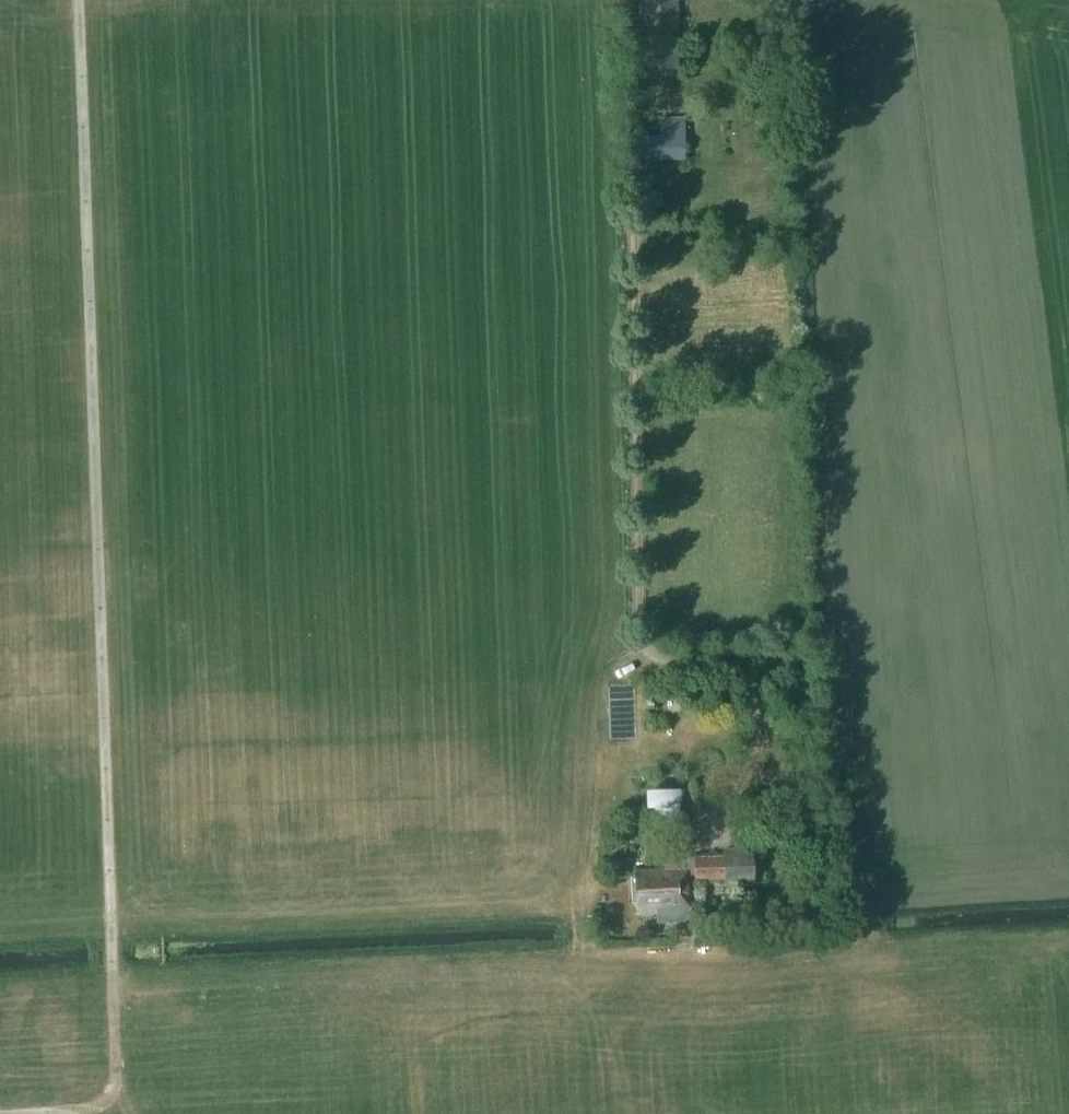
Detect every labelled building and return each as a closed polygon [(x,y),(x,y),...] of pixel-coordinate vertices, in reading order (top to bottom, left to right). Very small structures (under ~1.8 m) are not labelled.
[(677,2),(640,1),(639,69),(677,70),(677,2)] [(783,118),(782,101),(768,101),(768,119),(783,118)] [(685,160),(685,106),(659,106),(659,136),(642,136),(642,160),(685,160)] [(688,906),(687,879),(725,877),(725,881),(724,881),(724,882),(750,881),(749,848),(722,849),(723,850),(724,855),(673,857),(672,827),(675,827),(674,805),(677,805),(676,790),(651,791),(652,828),(664,827),(666,832),(666,837),(665,841),(662,846),(661,851),(661,859),(661,864),(662,869),(632,870),(632,868),(634,915),(634,913),(655,912),(656,922),(677,921),(677,920),(682,920),(685,919),(687,916),(688,913),(688,906)]
